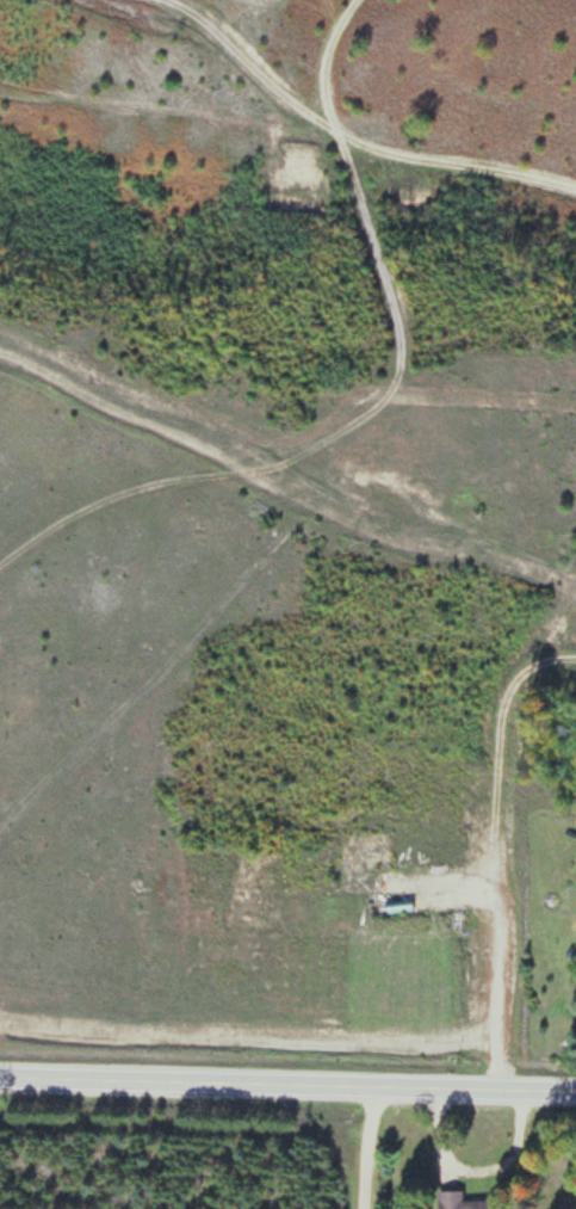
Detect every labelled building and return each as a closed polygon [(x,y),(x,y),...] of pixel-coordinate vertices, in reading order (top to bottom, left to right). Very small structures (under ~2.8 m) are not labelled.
[(460,1189),(436,1190),(436,1208),(497,1208),(497,1199),(460,1200),(460,1189)]
